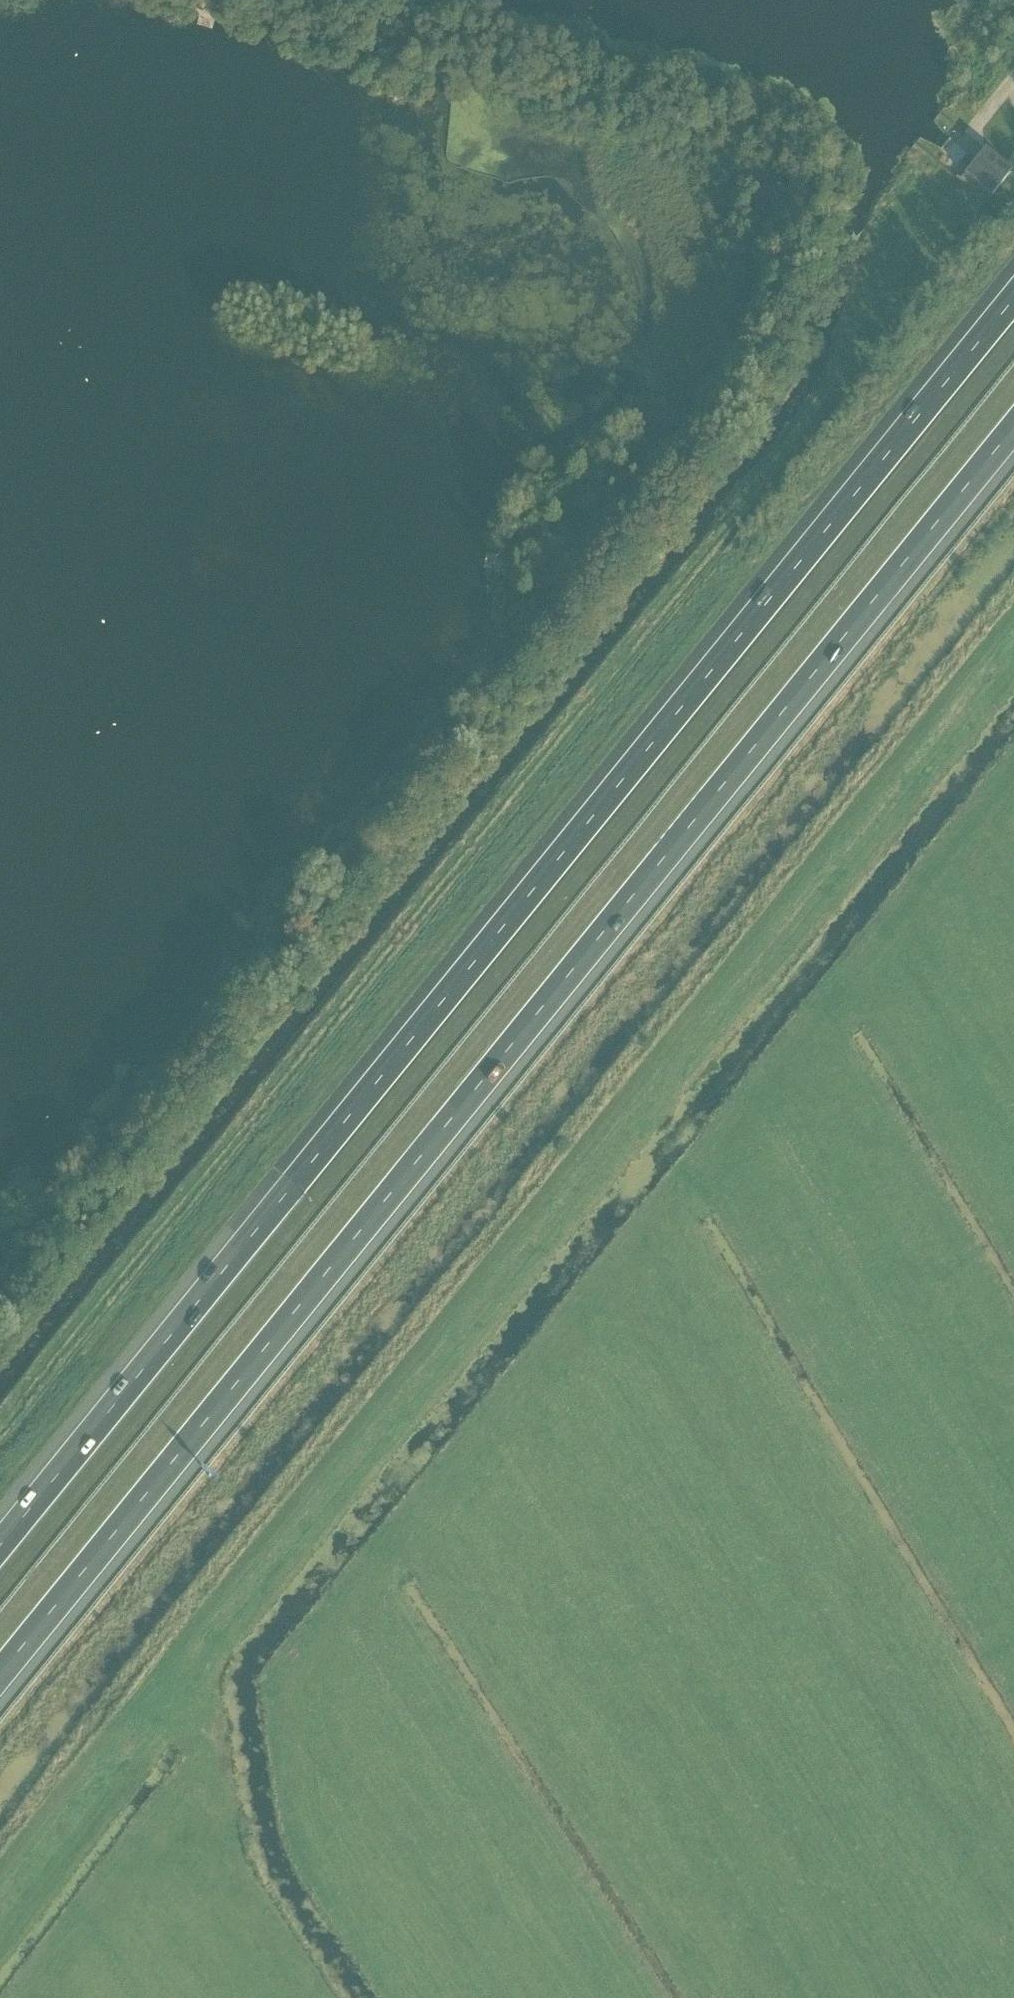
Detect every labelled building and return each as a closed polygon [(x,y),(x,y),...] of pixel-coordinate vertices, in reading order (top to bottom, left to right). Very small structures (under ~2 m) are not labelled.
[(991,196),(1012,171),(985,149),(964,174),(971,180),(991,196)]
